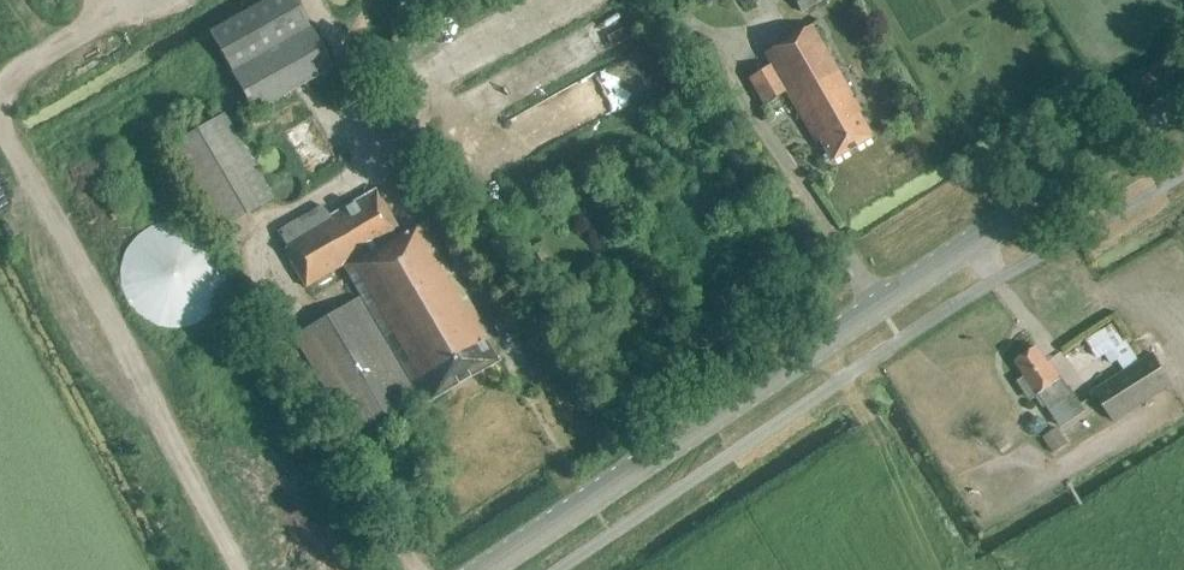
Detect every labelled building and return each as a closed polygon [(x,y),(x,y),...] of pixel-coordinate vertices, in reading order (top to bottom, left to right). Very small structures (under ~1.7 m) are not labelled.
[(294,0),(265,0),(209,32),(254,112),(334,67),(312,27),(310,28),(294,0)] [(581,14),(603,0),(572,0),(581,14)] [(822,0),(795,0),(801,12),(822,0)] [(861,114),(809,28),(762,57),(766,64),(761,67),(763,71),(748,81),(763,107),(785,94),(814,141),(817,139),(831,162),(871,138),(857,116),(861,114)] [(248,134),(269,123),(263,111),(242,123),(248,134)] [(217,231),(275,198),(225,113),(168,147),(217,231)] [(403,236),(375,188),(330,214),(322,203),(277,231),(288,248),(285,250),(308,287),(345,264),(423,404),(427,402),(428,403),(498,362),(475,323),(479,320),(424,224),(403,236)] [(174,328),(188,326),(200,321),(211,312),(220,301),(225,288),(227,275),(225,261),(220,248),(211,237),(200,229),(188,223),(174,221),(160,223),(147,229),(136,237),(128,248),(123,261),(121,275),(123,288),(128,301),(136,312),(147,321),(160,326),(174,328)] [(349,435),(406,401),(416,395),(362,297),(293,337),(349,435)] [(507,314),(493,323),(499,333),(513,324),(507,314)] [(1085,341),(1098,360),(1124,343),(1112,324),(1085,341)] [(1046,364),(1036,349),(1016,362),(1026,377),(1018,383),(1030,401),(1038,395),(1060,428),(1084,412),(1069,390),(1067,391),(1060,380),(1061,379),(1049,362),(1046,364)] [(1113,423),(1172,386),(1152,355),(1094,392),(1113,423)] [(1068,445),(1057,428),(1042,439),(1053,456),(1068,445)]
